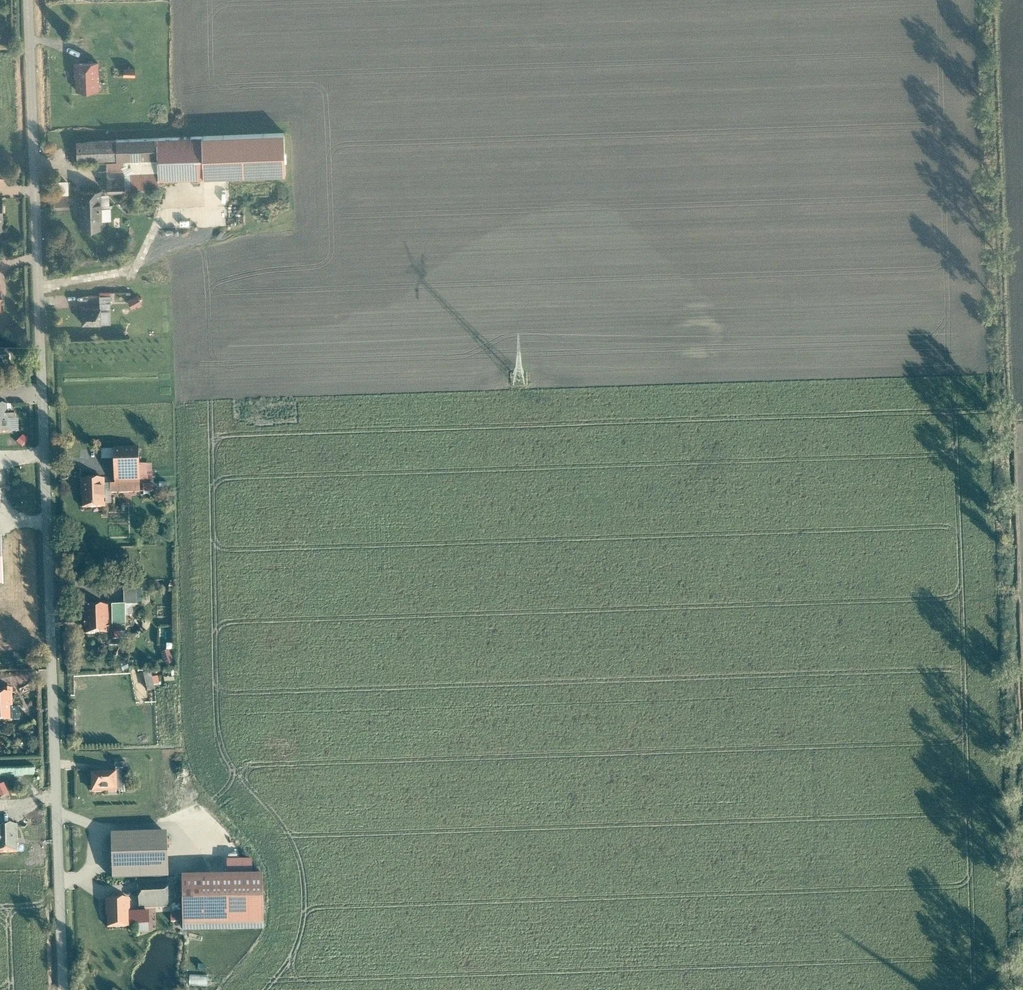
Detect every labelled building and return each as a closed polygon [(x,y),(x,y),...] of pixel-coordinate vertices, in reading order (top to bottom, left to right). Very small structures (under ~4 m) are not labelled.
[(78,62),(79,89),(98,89),(98,61),(78,62)] [(285,133),(77,140),(78,162),(99,162),(99,170),(107,170),(108,193),(128,192),(128,188),(159,187),(159,177),(286,173),(285,133)] [(69,192),(69,180),(56,180),(56,192),(69,192)] [(273,183),(237,185),(238,194),(273,192),(273,183)] [(80,191),(81,230),(104,229),(102,190),(80,191)] [(82,308),(83,323),(101,322),(101,309),(110,309),(110,295),(100,296),(100,307),(82,308)] [(1,370),(9,369),(8,351),(0,351),(0,370),(1,370)] [(0,408),(0,435),(14,435),(13,408),(0,408)] [(110,486),(110,495),(140,494),(139,479),(151,479),(151,466),(139,466),(139,450),(100,450),(101,462),(113,462),(113,486),(110,486)] [(104,481),(81,482),(82,509),(106,508),(104,481)] [(154,485),(142,485),(143,493),(154,493),(154,485)] [(124,607),(112,607),(113,627),(126,627),(125,608),(141,608),(140,586),(124,587),(124,607)] [(109,608),(86,608),(87,636),(109,635),(109,608)] [(163,652),(167,667),(176,664),(171,650),(163,652)] [(147,689),(161,687),(159,671),(145,673),(147,689)] [(12,722),(11,691),(3,691),(3,695),(0,695),(0,722),(12,722)] [(172,783),(182,783),(181,764),(171,765),(172,783)] [(115,774),(90,775),(91,795),(118,794),(118,773),(127,773),(127,765),(114,766),(115,774)] [(0,786),(0,799),(8,795),(3,785),(0,786)] [(0,827),(0,852),(17,852),(16,826),(0,827)] [(139,875),(168,875),(167,836),(113,837),(114,876),(139,875)] [(227,877),(183,878),(184,932),(266,931),(265,877),(254,877),(254,861),(227,861),(227,877)] [(139,875),(140,910),(169,909),(168,875),(139,875)] [(107,901),(108,928),(130,928),(130,926),(130,914),(130,900),(107,901)] [(130,914),(130,926),(150,925),(149,913),(130,914)] [(173,922),(181,922),(180,913),(172,914),(173,922)] [(191,975),(191,986),(209,986),(209,975),(191,975)]
